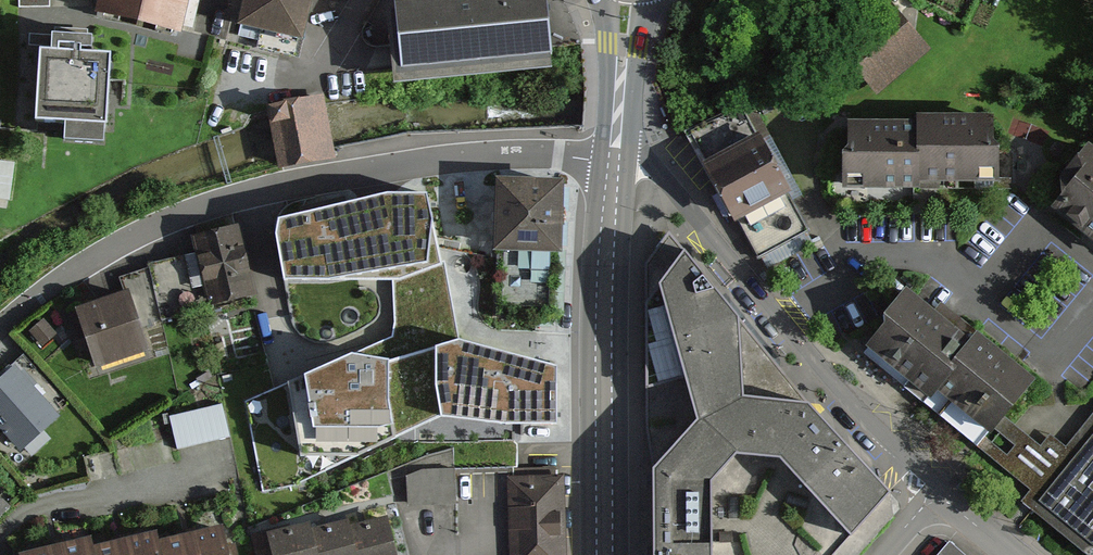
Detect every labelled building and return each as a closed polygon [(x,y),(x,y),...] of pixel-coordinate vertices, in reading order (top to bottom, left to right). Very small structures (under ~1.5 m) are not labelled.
[(189,0),(100,0),(97,12),(181,33),(189,0)] [(231,36),(295,52),(308,0),(240,0),(231,36)] [(547,0),(391,0),(387,0),(395,82),(554,65),(547,0)] [(891,10),(844,50),(876,87),(923,46),(891,10)] [(51,48),(39,47),(35,118),(64,119),(63,138),(103,140),(104,120),(106,120),(109,52),(91,51),(92,34),(87,34),(88,28),(54,26),(54,32),(52,32),(51,48)] [(273,140),(279,168),(335,157),(322,94),(266,105),(273,140)] [(745,105),(691,133),(740,231),(748,227),(763,257),(810,234),(745,105)] [(846,129),(845,192),(917,193),(917,184),(992,185),(992,123),(914,122),(914,129),(846,129)] [(1084,153),(1055,189),(1064,196),(1052,212),(1092,244),(1092,161),(1084,153)] [(12,194),(15,158),(0,157),(0,194),(12,194)] [(549,303),(551,251),(562,252),(564,179),(499,176),(498,216),(497,249),(509,250),(508,302),(549,303)] [(315,210),(279,218),(277,239),(283,278),(332,279),(393,279),(398,279),(441,264),(426,194),(389,192),(315,210)] [(190,235),(195,256),(205,306),(254,296),(239,225),(190,235)] [(659,479),(706,431),(793,380),(672,237),(649,265),(659,479)] [(195,256),(147,266),(158,316),(205,306),(195,256)] [(388,408),(395,436),(441,414),(436,389),(437,346),(459,338),(443,263),(441,264),(398,279),(393,279),(395,325),(393,341),(354,352),(374,357),(388,360),(388,408)] [(127,294),(78,310),(98,368),(146,352),(127,294)] [(911,302),(866,354),(979,451),(1002,423),(1030,392),(971,341),(964,349),(911,302)] [(557,423),(557,365),(484,345),(459,338),(437,346),(436,389),(441,414),(504,424),(557,423)] [(354,352),(245,399),(261,493),(297,485),(354,459),(395,436),(388,408),(388,360),(374,357),(354,352)] [(13,371),(0,384),(0,439),(19,459),(60,420),(24,382),(13,371)] [(793,380),(706,431),(764,480),(776,554),(858,554),(862,552),(904,510),(881,483),(793,380)] [(1016,498),(1088,554),(1092,549),(1092,399),(1054,448),(1044,440),(1036,450),(1002,423),(979,451),(1025,487),(1016,498)] [(221,405),(168,417),(176,450),(228,438),(221,405)] [(764,480),(706,431),(659,479),(658,554),(776,554),(764,480)] [(407,471),(406,503),(454,504),(455,472),(407,471)] [(565,473),(505,475),(507,554),(567,554),(565,473)] [(11,507),(0,496),(0,519),(11,507)] [(267,524),(275,554),(401,554),(387,506),(350,517),(348,509),(315,519),(313,511),(267,524)] [(22,550),(23,554),(238,554),(234,538),(229,539),(223,517),(161,533),(159,525),(94,542),(91,532),(22,550)] [(950,542),(939,554),(964,554),(950,542)]
